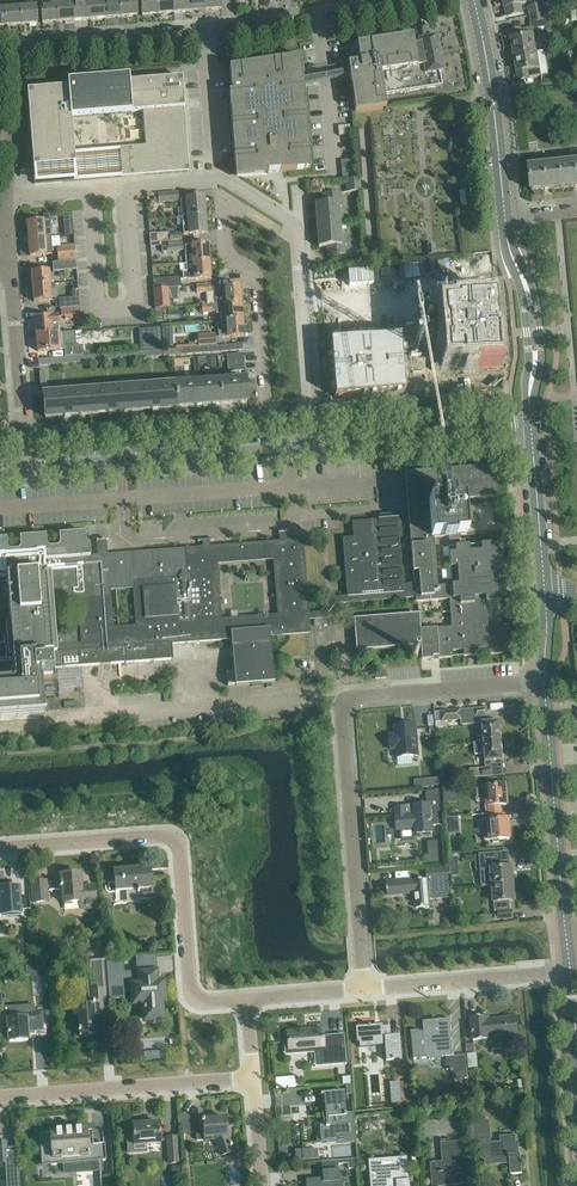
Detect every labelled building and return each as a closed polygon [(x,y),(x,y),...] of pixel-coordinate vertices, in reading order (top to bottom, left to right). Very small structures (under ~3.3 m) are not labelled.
[(120,0),(110,0),(104,1),(105,18),(121,17),(120,0)] [(121,17),(137,16),(136,0),(120,0),(121,17)] [(157,0),(141,0),(142,15),(158,14),(157,0)] [(158,14),(174,13),(173,0),(157,0),(158,14)] [(188,0),(173,0),(174,13),(189,12),(188,0)] [(205,0),(188,0),(189,12),(205,10),(205,0)] [(205,10),(221,9),(220,0),(205,0),(205,10)] [(508,15),(521,12),(519,3),(526,2),(526,0),(504,0),(508,15)] [(104,1),(88,2),(89,19),(105,18),(104,1)] [(89,19),(88,2),(72,3),(74,21),(89,19)] [(74,21),(72,3),(57,4),(58,22),(74,21)] [(58,22),(57,4),(41,5),(42,23),(58,22)] [(539,5),(528,7),(530,15),(541,13),(539,5)] [(20,7),(21,25),(37,23),(36,6),(20,7)] [(21,25),(20,7),(4,8),(5,26),(21,25)] [(541,13),(530,15),(532,22),(542,20),(541,13)] [(439,72),(444,71),(437,36),(428,37),(426,25),(415,27),(419,44),(425,75),(439,72)] [(515,55),(537,51),(533,27),(520,29),(511,31),(515,55)] [(439,72),(425,75),(419,44),(414,44),(413,35),(345,46),(349,71),(349,72),(350,72),(350,71),(353,71),(354,80),(351,80),(351,79),(350,79),(350,81),(355,112),(386,107),(386,106),(385,106),(384,95),(442,86),(442,85),(439,72)] [(537,51),(515,55),(519,79),(548,74),(544,50),(537,51)] [(236,148),(238,174),(241,174),(281,171),(297,170),(297,169),(304,169),(306,169),(306,168),(305,168),(304,161),(308,160),(308,161),(309,161),(308,142),(307,142),(305,143),(303,128),(306,128),(306,129),(307,128),(305,109),(304,109),(304,110),(302,110),(301,96),(303,95),(303,96),(304,96),(303,86),(302,80),(303,80),(303,79),(300,61),(299,61),(290,63),(290,59),(290,58),(266,61),(266,62),(267,62),(267,65),(249,68),(248,65),(248,64),(229,67),(231,87),(232,102),(235,102),(237,115),(234,115),(235,134),(238,134),(239,147),(236,148)] [(71,117),(142,111),(145,146),(119,148),(121,177),(189,172),(182,78),(129,82),(129,76),(67,82),(67,87),(27,90),(33,167),(75,164),(71,117)] [(556,80),(542,81),(542,89),(557,88),(556,80)] [(563,188),(576,186),(576,150),(570,151),(571,163),(560,164),(563,188)] [(354,160),(343,160),(343,177),(354,176),(354,160)] [(560,164),(529,167),(532,191),(563,188),(560,164)] [(346,179),(347,192),(361,191),(360,178),(346,179)] [(316,218),(339,216),(338,207),(342,206),(341,192),(322,194),(323,203),(315,204),(316,218)] [(167,193),(158,194),(158,197),(159,203),(178,201),(178,193),(167,193)] [(204,197),(183,199),(181,199),(182,217),(205,215),(204,197)] [(205,215),(182,217),(184,234),(207,233),(205,215)] [(339,216),(316,218),(317,233),(340,231),(340,224),(343,224),(343,223),(340,223),(339,216)] [(50,221),(27,223),(28,239),(45,238),(51,237),(50,221)] [(63,228),(63,236),(73,236),(72,227),(63,228)] [(341,241),(340,231),(317,233),(318,247),(326,247),(327,256),(345,254),(344,240),(341,241)] [(169,232),(149,234),(150,243),(161,242),(167,241),(182,240),(181,233),(169,234),(169,232)] [(45,238),(28,239),(30,256),(52,254),(52,247),(60,246),(59,237),(51,237),(45,238)] [(167,241),(161,242),(162,246),(162,252),(177,251),(183,251),(182,240),(167,241)] [(435,254),(434,244),(427,245),(428,254),(435,254)] [(196,245),(185,246),(185,247),(186,254),(186,262),(193,262),(209,261),(208,245),(196,245)] [(75,246),(57,247),(58,261),(76,259),(76,258),(75,246)] [(76,261),(52,263),(53,272),(76,270),(76,262),(76,261)] [(187,272),(183,272),(183,280),(198,279),(210,278),(209,261),(193,262),(186,262),(187,272)] [(388,302),(456,297),(455,277),(397,281),(396,267),(353,270),(357,330),(389,328),(388,302)] [(43,271),(31,272),(32,285),(50,283),(49,271),(43,271)] [(154,279),(153,279),(154,289),(167,288),(181,287),(180,277),(154,279)] [(50,283),(32,285),(34,302),(52,300),(51,290),(56,290),(55,283),(50,284),(50,283)] [(212,291),(211,283),(197,284),(198,293),(212,291)] [(240,286),(217,288),(214,288),(215,304),(241,302),(240,286)] [(167,288),(154,289),(155,303),(155,308),(168,307),(167,288)] [(67,298),(59,299),(60,309),(63,309),(79,308),(79,307),(78,290),(78,289),(72,290),(73,298),(67,298)] [(241,302),(215,304),(216,313),(221,312),(221,320),(242,318),(241,302)] [(212,312),(211,303),(202,304),(203,313),(212,312)] [(456,311),(441,312),(443,329),(444,329),(446,349),(444,349),(446,366),(460,365),(460,368),(496,365),(492,305),(455,308),(456,311)] [(61,309),(60,309),(61,315),(61,317),(65,316),(65,318),(65,319),(76,319),(75,309),(65,310),(61,310),(61,309)] [(36,335),(52,333),(59,333),(57,316),(35,318),(36,335)] [(242,318),(221,320),(220,320),(221,338),(244,336),(242,318)] [(155,328),(139,329),(140,350),(157,349),(155,328)] [(60,350),(59,333),(52,333),(36,335),(38,352),(60,350)] [(200,336),(201,346),(219,345),(218,334),(200,336)] [(401,335),(330,340),(335,397),(405,391),(401,335)] [(39,365),(51,365),(242,350),(242,344),(38,360),(39,365)] [(82,345),(64,346),(65,356),(83,355),(82,345)] [(243,354),(231,355),(227,355),(228,371),(244,370),(243,354)] [(195,370),(194,358),(185,359),(186,370),(195,370)] [(215,358),(206,358),(207,368),(216,367),(215,358)] [(64,417),(65,417),(202,406),(203,406),(247,402),(245,379),(43,394),(45,418),(64,416),(64,417)] [(497,550),(497,548),(495,548),(495,543),(481,544),(481,551),(470,552),(469,545),(455,546),(455,553),(449,553),(450,567),(456,567),(458,584),(438,586),(434,537),(449,536),(449,541),(460,540),(460,535),(466,535),(463,499),(498,496),(495,465),(405,472),(414,584),(426,583),(427,590),(423,591),(424,597),(415,597),(415,598),(458,594),(459,605),(486,603),(499,602),(499,597),(500,597),(500,595),(505,595),(504,581),(498,581),(496,564),(503,563),(502,549),(497,550)] [(98,556),(90,556),(89,545),(88,545),(86,543),(85,533),(59,535),(59,545),(57,547),(52,548),(46,546),(46,536),(42,536),(53,668),(233,653),(236,686),(273,683),(270,636),(310,633),(309,620),(328,618),(328,613),(335,604),(415,598),(415,597),(424,597),(423,591),(427,590),(426,583),(414,584),(403,585),(398,518),(352,522),(353,533),(355,533),(356,537),(343,538),(347,596),(328,598),(327,596),(327,603),(320,612),(308,613),(302,540),(286,541),(286,539),(280,539),(280,542),(209,547),(209,545),(203,545),(203,548),(107,555),(108,557),(98,558),(98,556)] [(12,670),(13,682),(0,683),(0,717),(43,714),(43,712),(60,711),(59,699),(42,700),(41,689),(40,673),(42,673),(42,674),(53,674),(52,668),(53,668),(42,536),(19,538),(20,548),(18,550),(10,551),(7,549),(6,539),(0,539),(0,582),(8,581),(11,632),(0,633),(0,671),(12,670)] [(484,742),(501,741),(500,721),(488,722),(487,707),(441,711),(442,721),(461,720),(461,725),(482,723),(484,742)] [(396,735),(390,735),(391,749),(397,749),(398,757),(419,756),(416,725),(395,726),(396,735)] [(477,752),(485,752),(486,768),(470,769),(471,778),(493,776),(492,761),(503,760),(501,741),(484,742),(476,743),(477,752)] [(394,785),(410,784),(410,771),(393,772),(394,785)] [(435,778),(425,779),(425,787),(436,786),(435,778)] [(459,781),(446,781),(447,790),(455,790),(459,789),(459,781)] [(505,786),(487,787),(477,788),(478,800),(488,800),(489,813),(501,812),(500,805),(507,805),(505,786)] [(429,804),(426,804),(415,805),(415,807),(405,807),(396,808),(397,815),(396,816),(397,830),(416,828),(417,833),(431,832),(429,804)] [(501,812),(489,813),(483,814),(484,821),(490,821),(491,840),(493,840),(493,842),(499,841),(499,839),(510,838),(508,820),(502,820),(501,812)] [(437,840),(428,841),(429,862),(439,862),(437,840)] [(149,864),(141,865),(124,866),(124,870),(114,871),(116,892),(126,891),(127,903),(139,902),(139,899),(156,897),(155,884),(151,884),(149,864)] [(492,886),(514,884),(512,867),(490,869),(492,886)] [(20,898),(19,887),(19,889),(3,890),(1,874),(3,874),(0,874),(0,917),(22,915),(20,898)] [(60,884),(61,896),(61,903),(95,901),(94,886),(81,887),(80,874),(61,875),(61,884),(60,884)] [(432,900),(430,879),(386,882),(387,895),(415,892),(416,908),(429,907),(429,903),(430,903),(429,900),(432,900)] [(46,881),(32,882),(33,902),(48,901),(46,881)] [(514,884),(492,886),(494,918),(498,917),(498,919),(511,918),(509,901),(515,900),(514,884)] [(48,953),(35,954),(35,962),(48,961),(48,953)] [(123,957),(105,959),(106,971),(107,984),(115,983),(116,986),(123,986),(123,992),(132,991),(133,1003),(143,1003),(144,1020),(162,1019),(159,983),(156,983),(155,971),(139,973),(139,980),(130,981),(129,974),(123,974),(122,959),(123,958),(123,957)] [(107,984),(106,971),(105,959),(92,960),(94,988),(91,988),(92,992),(89,992),(89,1004),(83,1004),(83,1001),(73,1002),(73,1005),(74,1015),(78,1015),(79,1028),(78,1028),(78,1031),(79,1031),(80,1036),(96,1035),(94,1014),(107,1013),(105,988),(108,988),(107,984)] [(37,965),(38,974),(47,973),(46,965),(37,965)] [(9,1031),(7,1031),(7,1034),(9,1034),(9,1041),(27,1040),(27,1032),(35,1031),(43,1030),(42,1011),(34,1011),(33,1006),(17,1007),(17,1018),(8,1019),(9,1031)] [(471,1031),(471,1033),(472,1033),(473,1040),(483,1039),(483,1042),(491,1042),(492,1050),(508,1048),(507,1034),(517,1033),(516,1016),(505,1016),(506,1018),(487,1020),(487,1016),(471,1017),(472,1031),(471,1031)] [(419,1030),(411,1031),(413,1059),(446,1056),(447,1069),(454,1069),(454,1079),(468,1078),(467,1068),(466,1054),(453,1055),(451,1031),(450,1019),(423,1021),(424,1031),(419,1032),(419,1030)] [(375,1025),(374,1025),(370,1025),(370,1024),(367,1024),(367,1026),(356,1027),(357,1041),(372,1040),(373,1043),(384,1042),(386,1061),(401,1060),(399,1035),(390,1036),(389,1026),(380,1027),(381,1030),(375,1030),(375,1025)] [(321,1051),(322,1064),(344,1062),(344,1064),(345,1064),(342,1034),(330,1035),(330,1037),(321,1038),(320,1030),(303,1031),(303,1029),(297,1030),(297,1032),(286,1033),(288,1054),(321,1051)] [(467,1044),(468,1053),(475,1052),(475,1044),(467,1044)] [(401,1103),(399,1081),(389,1082),(391,1104),(401,1103)] [(342,1091),(333,1092),(321,1093),(321,1094),(325,1094),(328,1125),(325,1125),(326,1126),(321,1127),(322,1141),(336,1139),(336,1136),(344,1135),(344,1138),(345,1138),(343,1115),(344,1115),(342,1091)] [(515,1100),(509,1105),(513,1110),(519,1106),(515,1100)] [(204,1138),(215,1137),(221,1155),(232,1151),(231,1146),(232,1146),(231,1143),(230,1143),(227,1135),(225,1118),(203,1120),(203,1119),(202,1119),(201,1111),(202,1111),(202,1110),(193,1111),(194,1132),(203,1131),(204,1138)] [(490,1119),(472,1121),(474,1145),(480,1144),(481,1152),(489,1151),(490,1163),(510,1161),(511,1175),(522,1174),(521,1154),(517,1154),(516,1148),(518,1148),(516,1135),(501,1136),(501,1142),(492,1143),(490,1119)] [(147,1151),(147,1144),(160,1143),(159,1123),(133,1125),(134,1133),(128,1134),(130,1152),(147,1151)] [(51,1165),(94,1161),(92,1130),(86,1131),(86,1128),(81,1129),(80,1128),(80,1129),(76,1129),(75,1128),(75,1129),(71,1130),(71,1129),(70,1129),(70,1130),(66,1130),(66,1129),(65,1129),(65,1130),(61,1130),(60,1130),(60,1131),(56,1131),(56,1130),(55,1130),(55,1131),(50,1131),(50,1133),(40,1134),(40,1137),(41,1160),(42,1160),(42,1165),(51,1164),(51,1165)] [(167,1139),(169,1160),(178,1160),(176,1138),(167,1139)] [(467,1184),(466,1172),(463,1141),(441,1143),(443,1163),(432,1164),(434,1185),(453,1183),(453,1182),(458,1181),(458,1185),(467,1184)] [(296,1160),(318,1159),(318,1149),(295,1149),(296,1160)] [(374,1172),(374,1175),(373,1176),(373,1178),(374,1178),(375,1185),(409,1185),(406,1157),(393,1158),(394,1168),(385,1169),(384,1158),(368,1160),(369,1171),(374,1171),(374,1172)] [(338,1161),(338,1165),(348,1164),(349,1171),(358,1170),(357,1160),(338,1161)] [(172,1166),(172,1175),(180,1174),(180,1165),(172,1166)] [(334,1170),(322,1171),(323,1182),(306,1183),(306,1185),(343,1185),(343,1179),(340,1179),(339,1169),(334,1170)]
